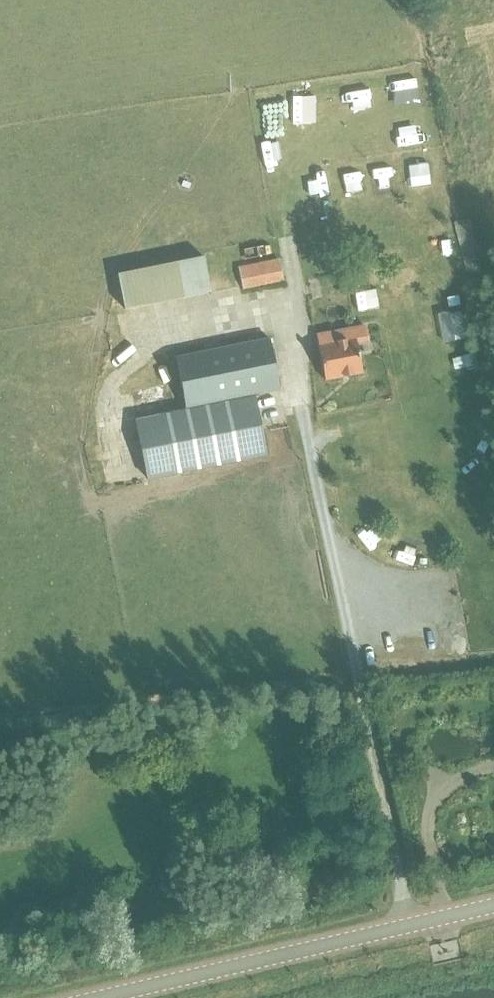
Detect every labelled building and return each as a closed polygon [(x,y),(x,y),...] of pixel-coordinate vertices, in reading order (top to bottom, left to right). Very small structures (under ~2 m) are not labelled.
[(383,158),(385,169),(400,167),(398,156),(383,158)] [(446,217),(426,225),(434,249),(455,242),(446,217)] [(450,257),(436,257),(436,273),(451,272),(450,257)] [(238,266),(243,290),(283,282),(278,258),(238,266)] [(113,274),(120,311),(180,300),(179,298),(198,294),(195,280),(177,284),(173,263),(113,274)] [(359,303),(370,302),(369,283),(359,283),(359,303)] [(448,338),(472,336),(469,306),(445,308),(448,338)] [(365,326),(317,336),(326,380),(363,373),(359,350),(369,348),(367,337),(367,336),(365,326)] [(176,358),(186,408),(187,410),(137,420),(148,479),(267,455),(254,394),(280,389),(270,339),(176,358)] [(465,378),(485,377),(484,356),(464,357),(465,378)]
